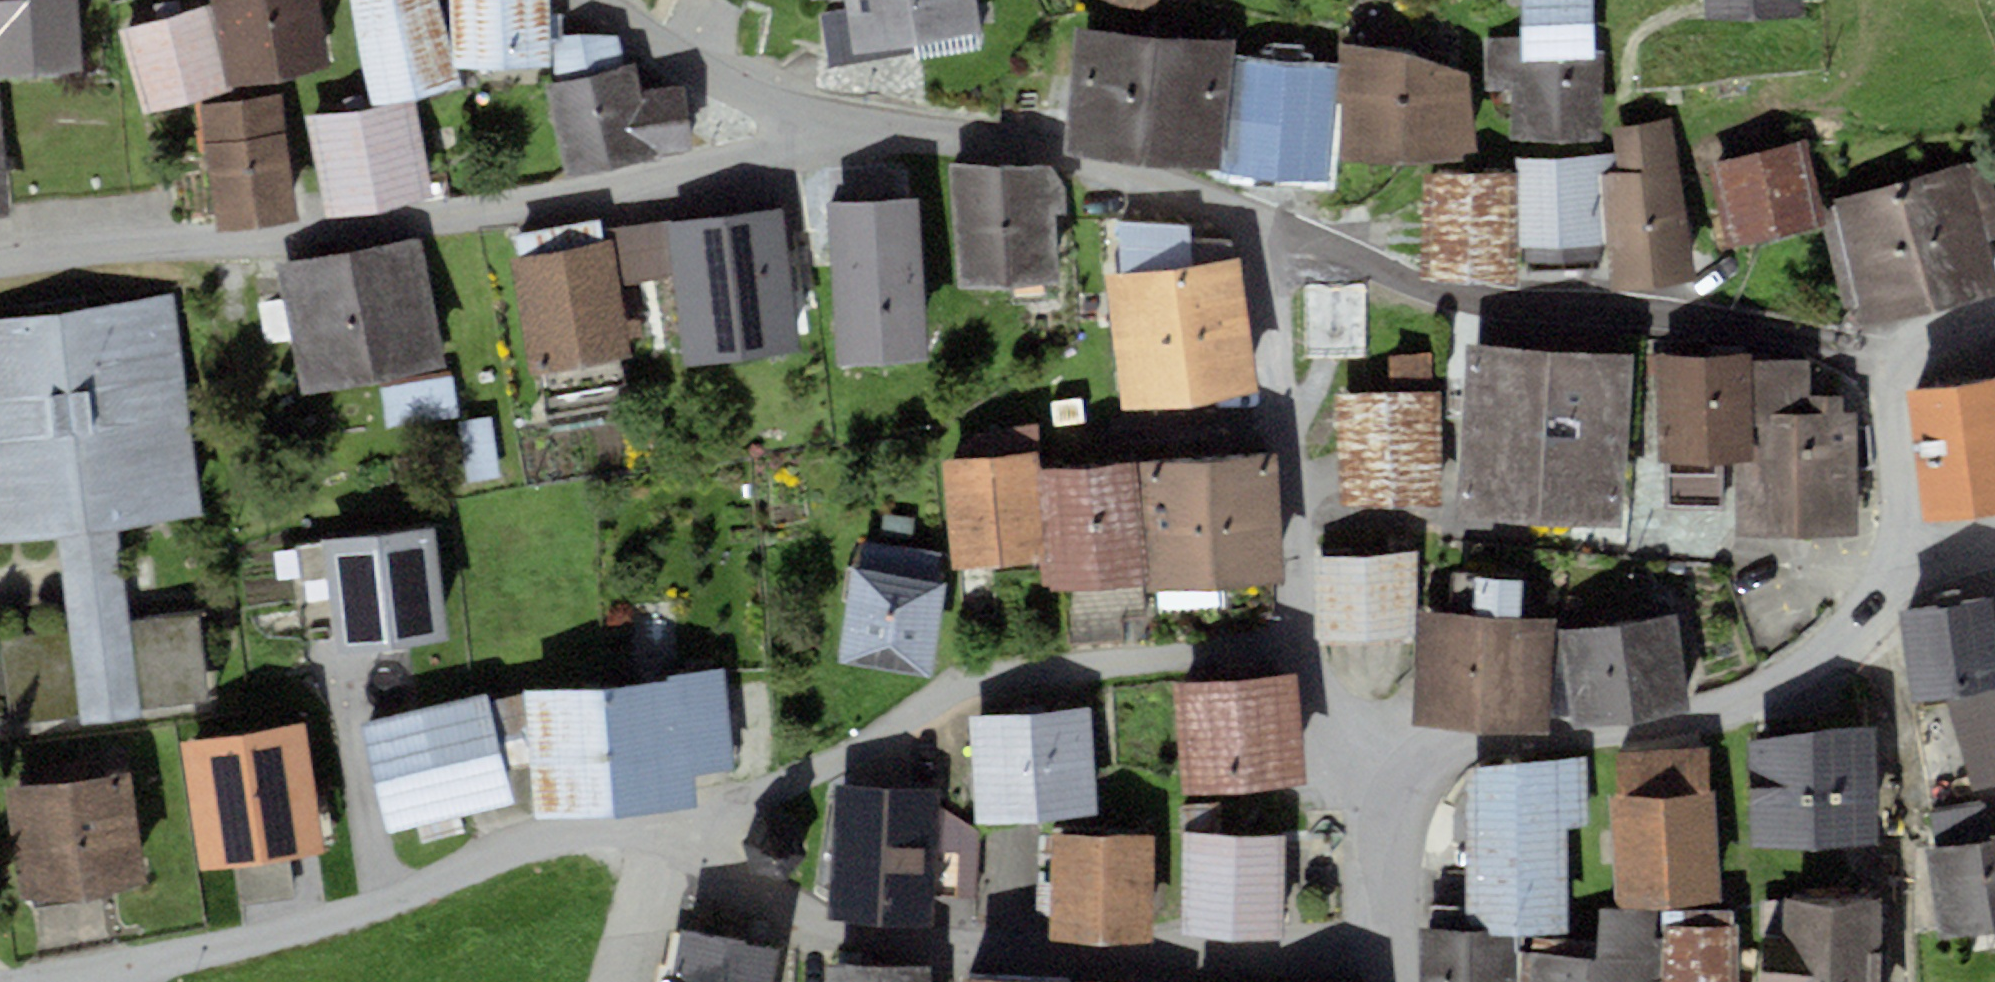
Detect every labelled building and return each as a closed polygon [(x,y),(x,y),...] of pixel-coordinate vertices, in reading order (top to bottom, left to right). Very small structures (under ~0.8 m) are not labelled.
[(85,70),(81,0),(0,0),(0,75),(85,70)] [(234,85),(333,65),(320,0),(217,0),(234,85)] [(371,103),(461,88),(438,0),(352,0),(371,103)] [(458,66),(552,63),(550,0),(456,0),(458,66)] [(741,9),(745,0),(723,0),(741,9)] [(853,50),(919,41),(921,59),(988,50),(980,0),(846,0),(853,50)] [(1487,50),(1487,91),(1512,91),(1512,139),(1605,138),(1604,56),(1592,56),(1592,0),(1518,0),(1519,50),(1487,50)] [(1706,19),(1802,16),(1802,0),(1705,0),(1706,19)] [(209,6),(126,30),(151,113),(234,89),(209,6)] [(1231,42),(1076,26),(1063,153),(1218,169),(1231,42)] [(555,34),(557,81),(625,66),(618,35),(555,34)] [(1406,49),(1343,43),(1339,102),(1345,103),(1340,158),(1463,161),(1463,154),(1476,153),(1470,71),(1406,49)] [(1334,66),(1236,58),(1227,171),(1325,180),(1334,66)] [(557,81),(546,84),(567,177),(694,147),(682,84),(642,91),(634,64),(625,66),(557,81)] [(286,95),(188,107),(196,159),(209,154),(218,226),(301,215),(286,95)] [(417,101),(308,119),(324,215),(434,196),(417,101)] [(10,213),(0,102),(0,213),(10,213)] [(1619,171),(1605,172),(1609,246),(1611,287),(1699,279),(1672,120),(1614,128),(1619,171)] [(1800,142),(1710,163),(1729,247),(1819,227),(1800,142)] [(1604,154),(1518,158),(1523,264),(1591,260),(1590,247),(1609,246),(1605,172),(1604,154)] [(1818,206),(1848,309),(1857,306),(1864,327),(1994,288),(1994,269),(1986,240),(1994,237),(1994,186),(1986,156),(1818,206)] [(1046,166),(950,164),(956,285),(1062,280),(1057,211),(1067,209),(1066,187),(1061,174),(1046,166)] [(1515,174),(1424,173),(1423,276),(1514,277),(1515,174)] [(915,197),(828,203),(840,366),(927,360),(915,197)] [(517,256),(510,257),(529,377),(630,360),(611,243),(603,244),(599,220),(514,234),(517,256)] [(1126,273),(1105,276),(1124,409),(1259,390),(1240,257),(1233,258),(1231,240),(1187,238),(1187,227),(1120,223),(1126,273)] [(423,239),(280,265),(304,392),(446,366),(423,239)] [(1373,284),(1300,286),(1302,367),(1375,365),(1373,284)] [(0,314),(0,544),(57,536),(69,630),(130,622),(118,527),(205,516),(176,292),(0,314)] [(289,349),(280,297),(252,302),(262,354),(289,349)] [(1633,355),(1468,343),(1456,515),(1621,526),(1633,355)] [(1752,355),(1655,356),(1656,462),(1667,462),(1725,462),(1736,462),(1753,462),(1753,423),(1752,360),(1752,355)] [(1391,393),(1336,395),(1340,507),(1441,503),(1436,390),(1428,390),(1426,356),(1390,357),(1391,393)] [(1809,359),(1752,360),(1753,423),(1773,423),(1773,413),(1809,413),(1809,359)] [(458,377),(387,383),(391,427),(462,421),(458,377)] [(1906,389),(1925,520),(1994,510),(1994,377),(1906,389)] [(1753,462),(1736,462),(1737,533),(1857,531),(1855,413),(1842,413),(1842,396),(1814,396),(1814,412),(1809,413),(1773,413),(1773,423),(1753,423),(1753,462)] [(981,433),(946,460),(954,567),(1046,560),(1036,425),(981,433)] [(1277,454),(1138,464),(1149,584),(1147,590),(1159,590),(1161,609),(1224,606),(1222,586),(1285,582),(1277,454)] [(1725,462),(1667,462),(1667,509),(1725,509),(1725,462)] [(1138,464),(1046,472),(1056,592),(1064,591),(1135,584),(1149,584),(1138,464)] [(435,528),(323,542),(337,657),(449,643),(435,528)] [(865,539),(860,567),(937,579),(942,552),(865,539)] [(1417,555),(1315,559),(1318,645),(1411,641),(1410,606),(1419,606),(1417,555)] [(860,567),(851,565),(836,660),(934,675),(949,581),(937,579),(860,567)] [(1476,615),(1419,613),(1415,727),(1552,732),(1554,667),(1556,633),(1556,619),(1522,618),(1523,579),(1478,578),(1476,615)] [(1135,584),(1064,591),(1069,644),(1122,639),(1121,618),(1138,617),(1135,584)] [(1901,612),(1916,698),(1947,693),(1994,684),(1994,619),(1991,596),(1901,612)] [(199,613),(130,622),(69,630),(0,638),(11,724),(210,700),(199,613)] [(1676,614),(1556,633),(1554,667),(1565,666),(1574,727),(1690,710),(1676,614)] [(662,682),(526,691),(526,694),(492,700),(509,768),(532,763),(537,819),(699,808),(698,775),(735,770),(727,669),(661,676),(662,682)] [(1297,674),(1175,686),(1185,795),(1308,783),(1297,674)] [(1947,693),(1973,792),(1994,786),(1994,684),(1947,693)] [(490,690),(361,722),(388,833),(517,801),(509,768),(492,700),(490,690)] [(1091,707),(968,714),(975,823),(1097,815),(1091,707)] [(306,726),(186,744),(205,872),(325,854),(306,726)] [(1811,728),(1750,742),(1754,849),(1879,845),(1877,727),(1811,728)] [(1614,793),(1606,793),(1610,904),(1719,900),(1715,792),(1711,793),(1709,746),(1613,750),(1614,793)] [(1587,757),(1456,762),(1463,928),(1572,924),(1568,828),(1589,827),(1587,757)] [(133,773),(5,789),(20,904),(148,888),(133,773)] [(942,788),(835,783),(829,917),(936,922),(937,895),(939,844),(979,846),(980,831),(941,810),(942,788)] [(1925,848),(1941,938),(1994,928),(1994,836),(1991,837),(1985,803),(1929,813),(1935,846),(1925,848)] [(1283,835),(1187,833),(1185,936),(1281,938),(1283,835)] [(1159,837),(1055,835),(1054,938),(1157,939),(1159,837)] [(979,846),(939,844),(937,895),(978,897),(979,846)] [(1762,898),(1756,981),(1885,981),(1886,952),(1879,951),(1879,901),(1762,898)] [(1527,954),(1525,981),(1658,981),(1661,939),(1652,938),(1654,914),(1600,910),(1597,958),(1547,955),(1548,939),(1532,938),(1531,954),(1527,954)] [(1668,927),(1666,981),(1741,981),(1743,929),(1668,927)] [(682,930),(672,981),(773,981),(780,948),(682,930)] [(1419,934),(1419,981),(1515,981),(1515,934),(1419,934)] [(829,960),(827,981),(933,981),(934,967),(829,960)]
